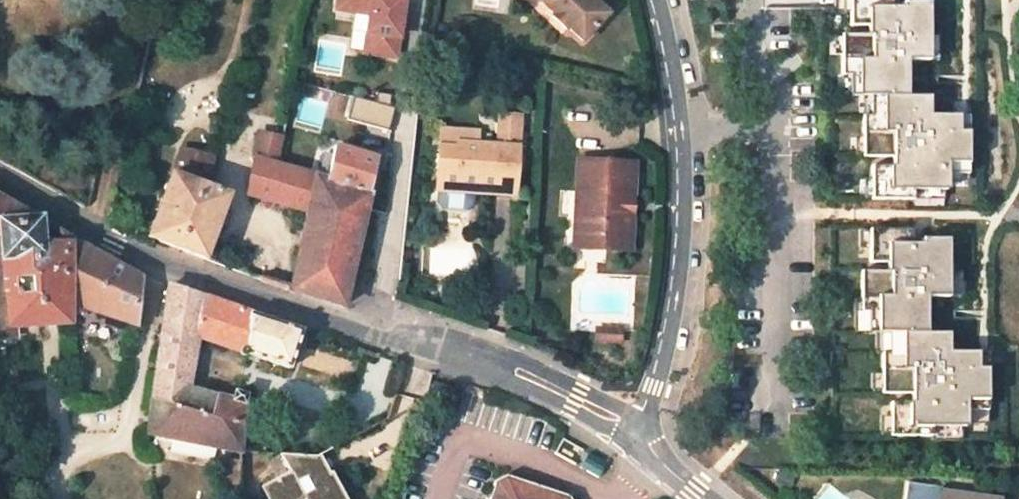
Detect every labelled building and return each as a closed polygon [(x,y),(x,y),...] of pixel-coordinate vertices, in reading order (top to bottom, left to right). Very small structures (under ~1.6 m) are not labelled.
[(336,8),(354,11),(369,13),(364,52),(395,56),(404,0),(337,0),(336,8)] [(551,13),(549,15),(565,29),(567,27),(584,42),(610,13),(595,0),(536,0),(551,13)] [(850,0),(839,0),(839,12),(850,12),(850,0)] [(850,12),(851,26),(871,26),(871,35),(842,35),(842,37),(842,55),(842,76),(849,75),(850,96),(862,96),(871,96),(871,116),(863,116),(863,137),(863,154),(863,157),(893,157),(893,166),(872,166),(872,180),(872,197),(872,199),(912,199),(912,190),(944,190),(948,190),(948,181),(948,173),(969,173),(968,115),(962,115),(930,115),(930,96),(908,96),(907,60),(930,60),(930,36),(930,2),(903,2),(903,7),(898,7),(892,7),(892,0),(850,0),(850,12)] [(348,50),(364,52),(369,13),(354,11),(348,50)] [(938,36),(930,36),(930,60),(938,60),(938,36)] [(842,96),(850,96),(849,75),(842,76),(842,96)] [(394,95),(380,94),(379,103),(357,97),(351,119),(396,132),(398,109),(393,107),(394,95)] [(862,96),(863,116),(871,116),(871,96),(862,96)] [(477,140),(456,139),(456,144),(439,142),(436,187),(438,187),(437,200),(442,205),(467,206),(472,202),(473,189),(515,192),(519,143),(520,118),(501,117),(500,142),(477,140)] [(478,127),(440,124),(439,142),(456,144),(456,139),(477,140),(478,127)] [(261,133),(255,158),(256,159),(256,158),(278,164),(283,138),(261,133)] [(855,154),(863,154),(863,137),(855,137),(855,154)] [(291,289),(344,306),(353,268),(366,209),(379,158),(334,148),(327,179),(290,168),(278,164),(256,158),(256,159),(248,195),(282,204),(307,211),(291,289)] [(205,186),(211,162),(180,152),(171,174),(205,186)] [(625,196),(632,197),(634,161),(577,158),(573,231),(599,232),(599,247),(629,248),(632,210),(624,210),(625,196)] [(969,173),(948,173),(948,181),(953,181),(969,181),(969,173)] [(205,259),(229,194),(171,174),(148,237),(205,259)] [(872,197),(872,180),(863,180),(864,197),(872,197)] [(944,199),(944,190),(912,190),(912,199),(944,199)] [(69,321),(68,316),(67,303),(67,288),(105,300),(104,315),(136,327),(143,278),(64,234),(64,247),(40,246),(39,220),(0,199),(0,288),(1,324),(69,321)] [(911,229),(869,229),(869,231),(869,249),(869,262),(890,262),(890,271),(860,272),(860,273),(860,291),(860,300),(860,312),(868,312),(869,333),(875,333),(890,333),(889,353),(881,353),(882,373),(882,391),(882,393),(911,393),(911,402),(890,402),(891,416),(891,434),(891,436),(931,436),(931,427),(962,427),(967,427),(967,423),(966,410),(988,410),(987,352),(982,352),(948,352),(948,333),(926,333),(926,297),(949,297),(949,273),(948,239),(921,239),(921,244),(917,244),(911,244),(911,229)] [(573,231),(572,245),(599,247),(599,232),(573,231)] [(869,249),(869,231),(858,231),(858,249),(869,249)] [(960,273),(949,273),(949,297),(960,297),(960,273)] [(187,390),(196,337),(290,364),(302,330),(219,303),(168,286),(153,399),(148,432),(237,452),(239,426),(242,391),(234,389),(232,396),(216,392),(214,397),(187,390)] [(67,303),(104,315),(105,300),(67,288),(67,303)] [(854,333),(869,333),(868,312),(860,312),(860,300),(853,300),(854,333)] [(20,334),(19,324),(1,324),(2,335),(20,334)] [(875,353),(881,353),(889,353),(890,333),(875,333),(875,353)] [(871,391),(882,391),(882,373),(871,374),(871,391)] [(988,410),(966,410),(967,423),(988,423),(988,410)] [(891,434),(891,416),(880,416),(880,434),(891,434)] [(962,440),(962,427),(931,427),(931,436),(931,440),(962,440)] [(305,498),(348,498),(321,453),(279,452),(292,471),(262,485),(269,498),(305,498)] [(563,493),(504,473),(489,480),(483,498),(566,498),(563,493)] [(945,491),(946,487),(909,482),(906,498),(999,498),(945,491)]
